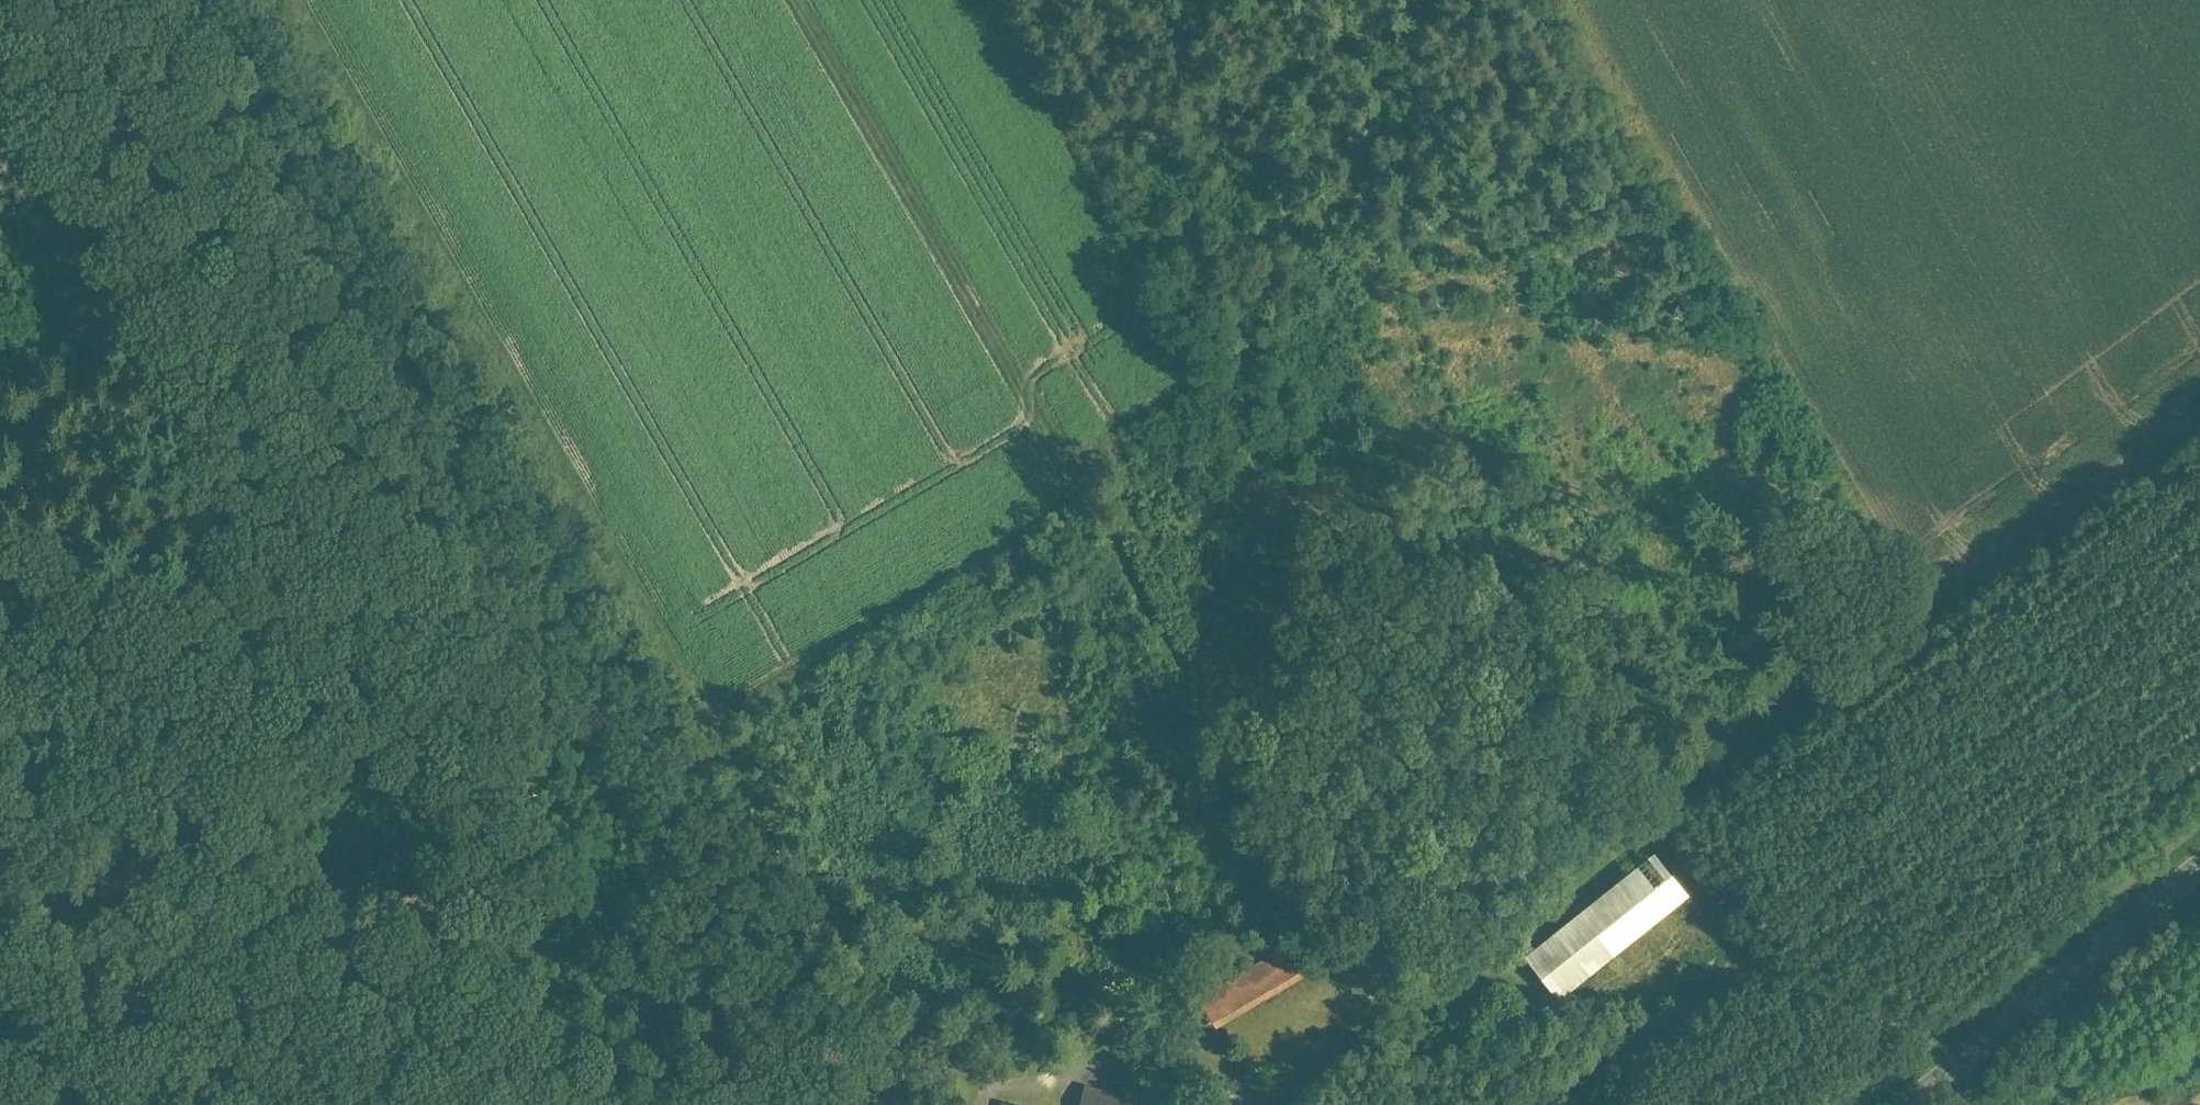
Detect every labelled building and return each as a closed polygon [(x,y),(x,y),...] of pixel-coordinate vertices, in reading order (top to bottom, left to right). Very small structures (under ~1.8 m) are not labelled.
[(1661,857),(1528,961),(1563,1005),(1696,900),(1661,857)] [(1087,1104),(1175,1104),(1093,1082),(1087,1104)]
